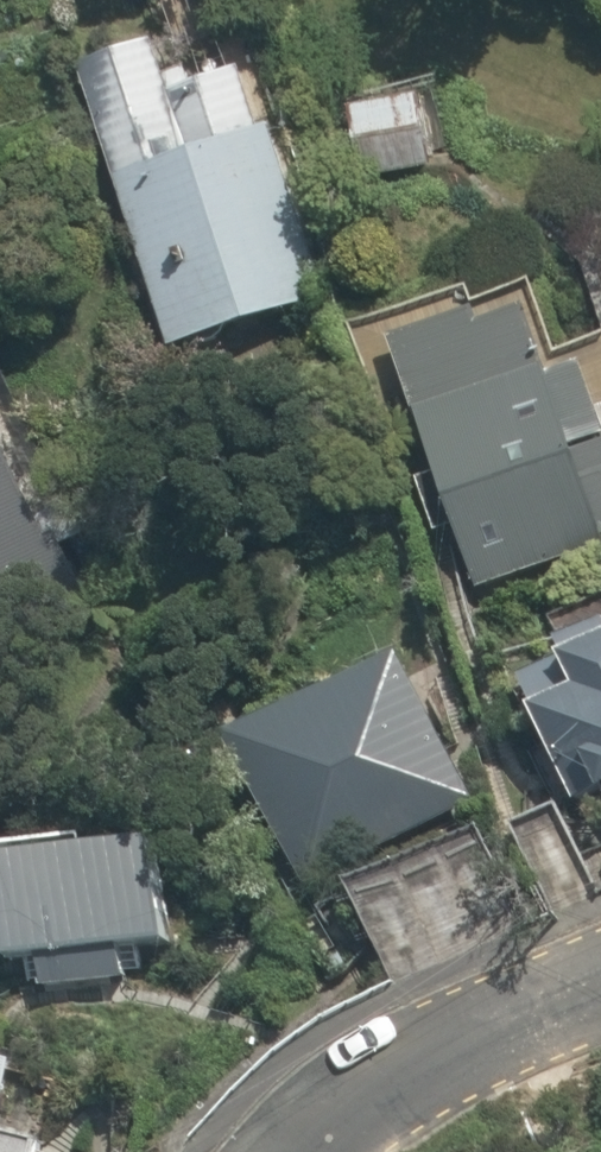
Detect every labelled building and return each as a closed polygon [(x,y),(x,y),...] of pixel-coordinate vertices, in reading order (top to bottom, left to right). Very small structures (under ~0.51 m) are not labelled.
[(326,294),(271,122),(250,58),(175,82),(161,38),(81,64),(116,171),(171,344),(326,294)] [(423,86),(338,103),(355,183),(439,166),(423,86)] [(519,292),(393,335),(479,589),(600,547),(600,341),(543,361),(519,292)] [(12,677),(99,636),(0,424),(0,651),(12,677)] [(570,658),(518,683),(579,812),(600,802),(600,617),(560,637),(570,658)] [(404,658),(241,731),(308,881),(472,807),(404,658)] [(167,836),(2,849),(12,966),(177,953),(167,836)] [(2,1130),(20,1054),(0,1049),(0,1151),(64,1151),(66,1145),(2,1130)]
